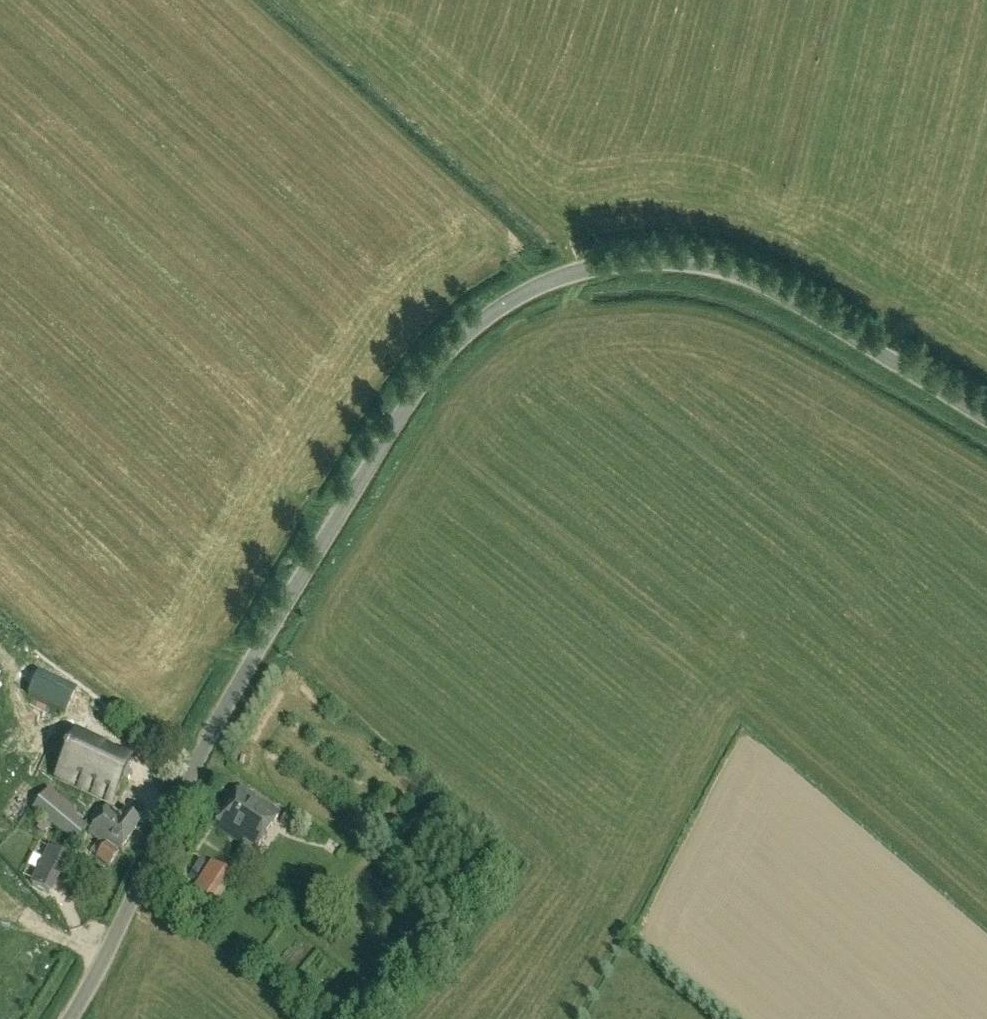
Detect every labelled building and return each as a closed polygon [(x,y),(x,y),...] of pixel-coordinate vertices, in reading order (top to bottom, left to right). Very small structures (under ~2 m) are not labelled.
[(76,690),(39,673),(29,695),(65,712),(76,690)] [(111,803),(113,797),(130,760),(114,753),(112,757),(104,753),(105,749),(75,735),(68,751),(65,750),(63,754),(66,756),(59,772),(56,778),(111,803)] [(241,787),(214,828),(242,847),(237,855),(253,867),(262,854),(256,851),(281,814),(241,787)] [(32,810),(74,845),(87,827),(76,818),(72,807),(48,789),(32,810)] [(125,812),(121,817),(109,807),(80,846),(108,867),(140,823),(125,812)] [(287,813),(281,823),(293,831),(300,821),(287,813)] [(51,893),(69,856),(51,847),(33,885),(51,893)] [(210,861),(195,884),(216,897),(231,874),(210,861)]
